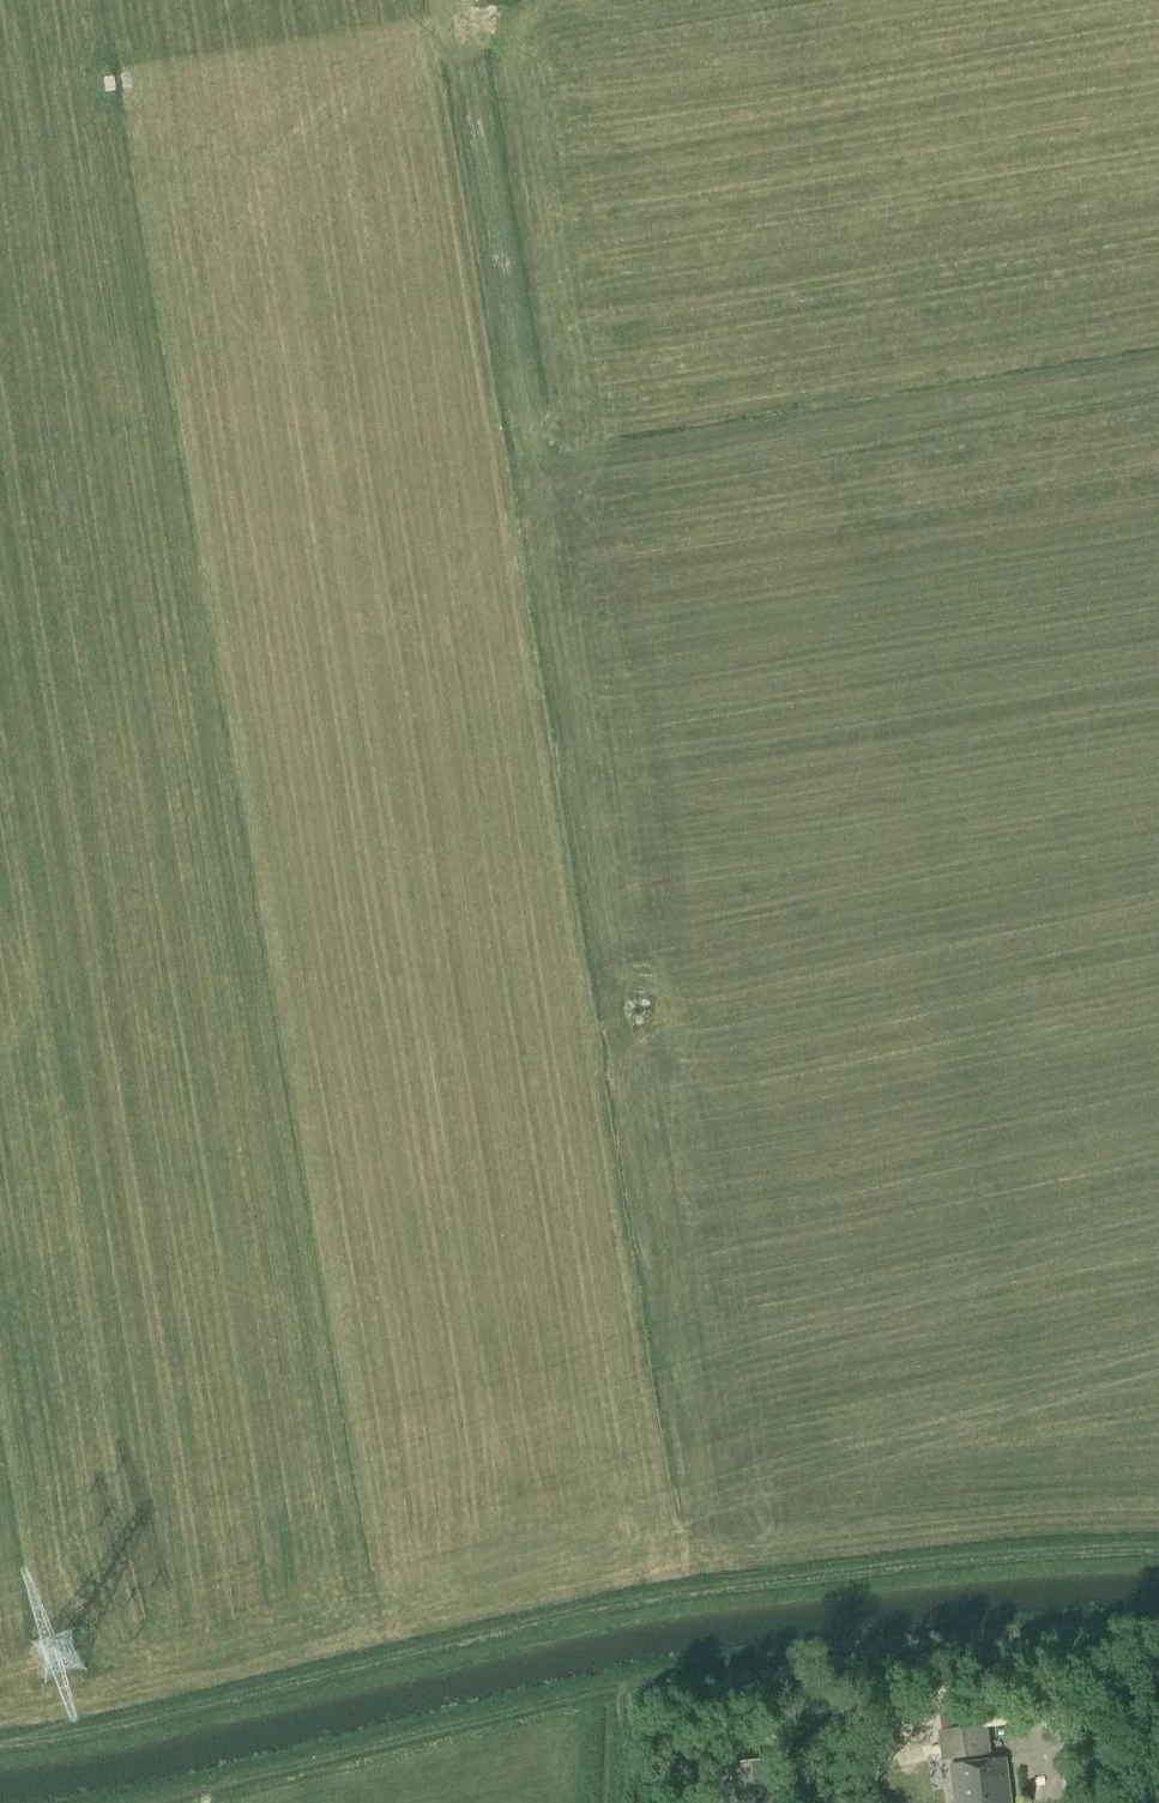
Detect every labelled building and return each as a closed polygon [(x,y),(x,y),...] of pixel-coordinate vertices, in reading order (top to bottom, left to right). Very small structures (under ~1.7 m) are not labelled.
[(1015,1705),(981,1709),(982,1710),(984,1727),(1017,1724),(1015,1705)] [(984,1727),(982,1710),(940,1715),(942,1730),(939,1730),(942,1761),(992,1756),(989,1728),(984,1729),(984,1727)] [(1006,1760),(952,1766),(956,1802),(1011,1802),(1006,1760)]
